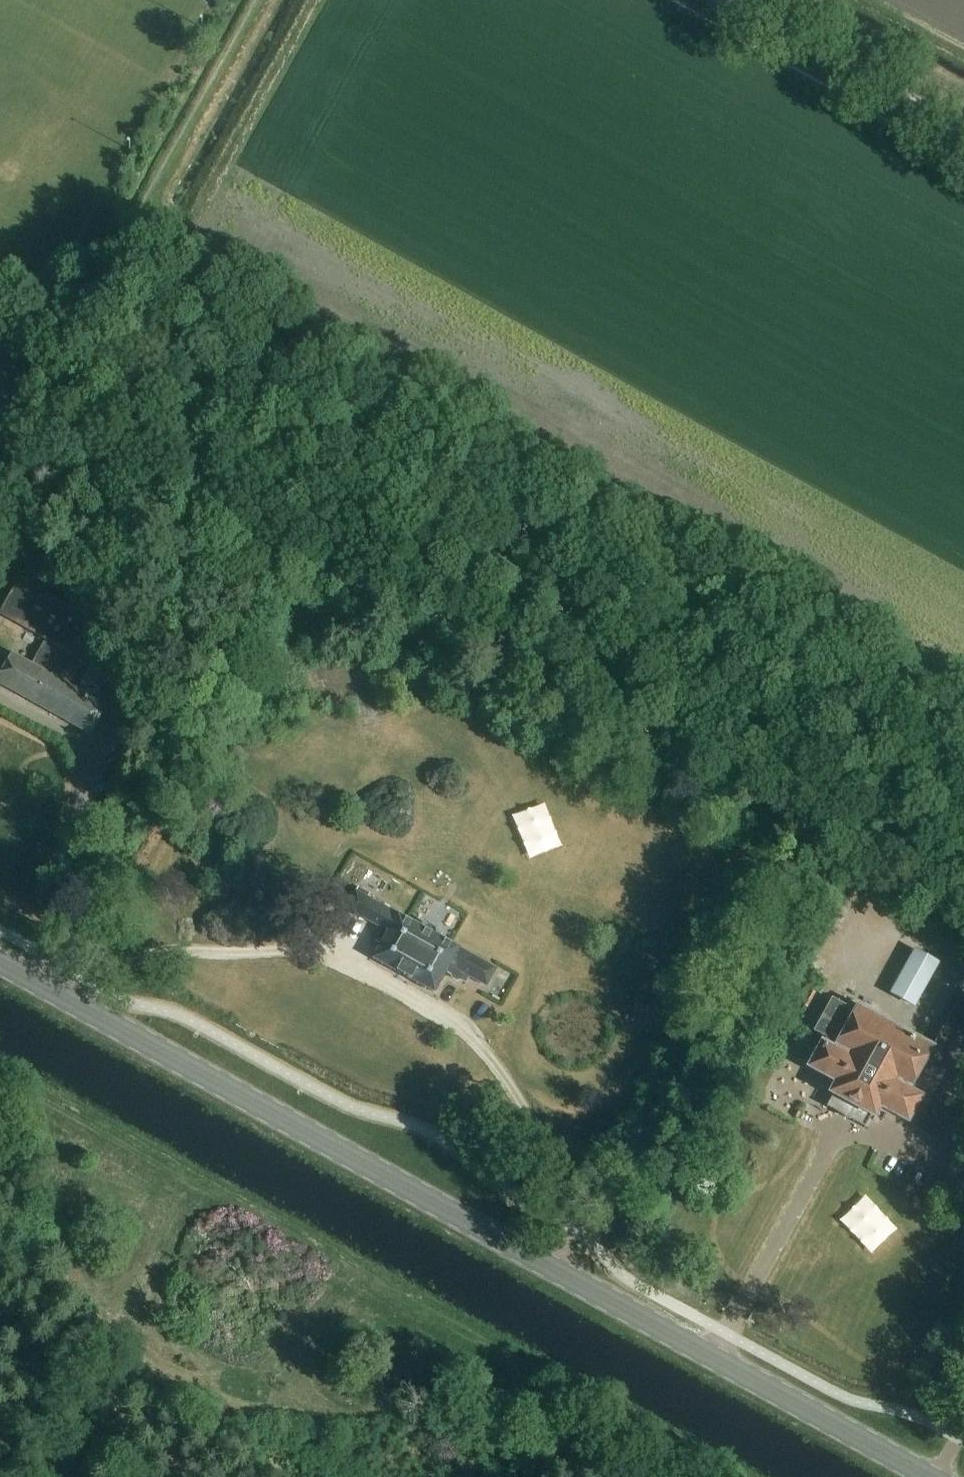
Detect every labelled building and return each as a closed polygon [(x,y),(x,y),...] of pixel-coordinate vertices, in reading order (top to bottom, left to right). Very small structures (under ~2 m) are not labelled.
[(18,579),(0,613),(0,617),(44,641),(31,665),(12,654),(0,676),(0,684),(90,734),(105,706),(108,701),(97,695),(114,664),(98,656),(79,691),(70,686),(83,661),(73,655),(92,621),(18,579)] [(373,959),(435,993),(446,973),(450,975),(451,979),(455,982),(460,981),(465,984),(468,978),(487,987),(496,968),(437,937),(435,929),(427,925),(419,928),(367,899),(370,893),(358,887),(345,908),(382,929),(375,941),(381,944),(373,959)] [(915,950),(891,994),(913,1007),(938,963),(915,950)] [(950,1016),(933,1048),(858,1006),(855,1011),(833,998),(815,1030),(827,1037),(824,1042),(823,1041),(808,1068),(835,1083),(830,1093),(832,1095),(826,1107),(865,1129),(872,1117),(875,1118),(880,1108),(908,1123),(921,1099),(927,1102),(936,1084),(963,1099),(963,993),(963,992),(950,1016)]
